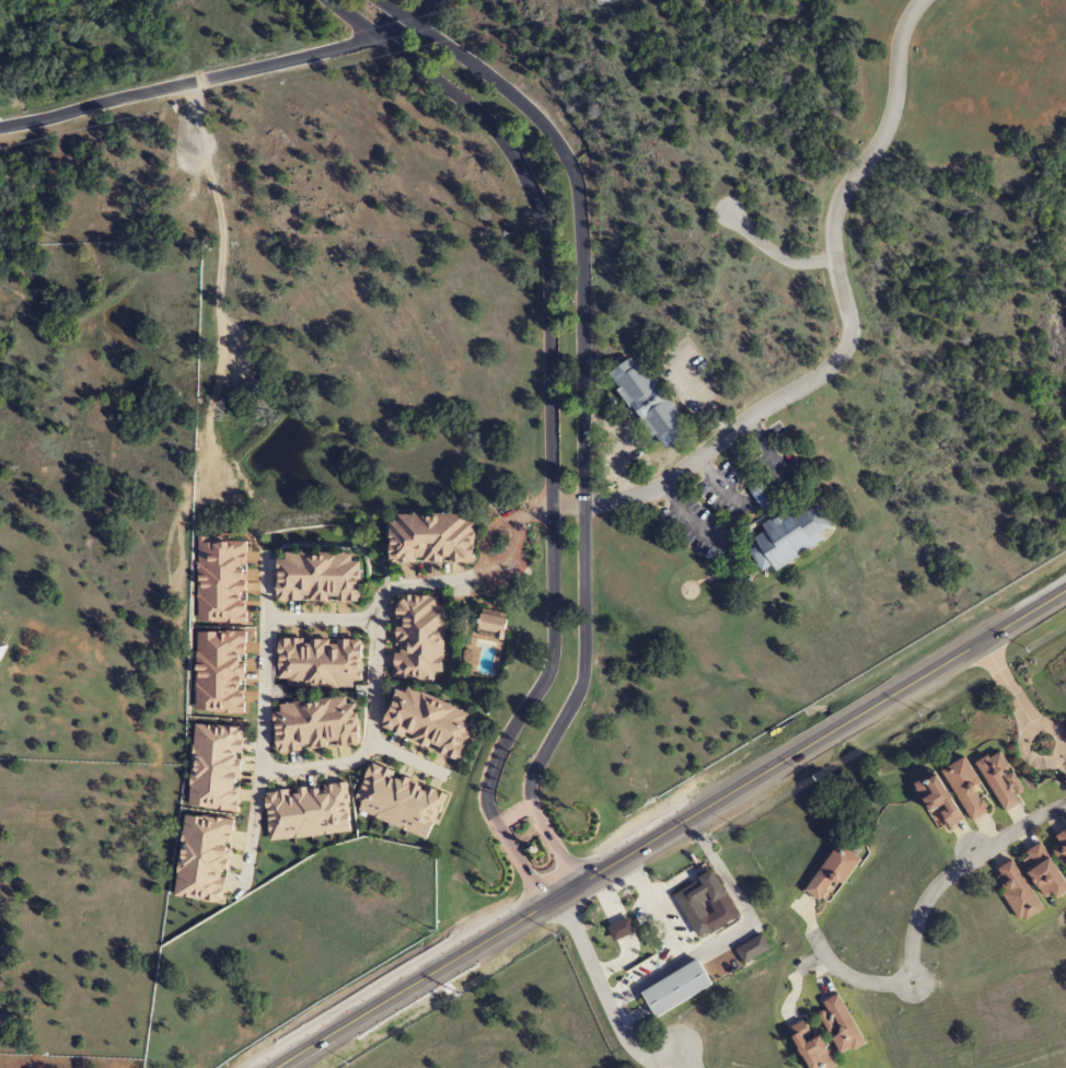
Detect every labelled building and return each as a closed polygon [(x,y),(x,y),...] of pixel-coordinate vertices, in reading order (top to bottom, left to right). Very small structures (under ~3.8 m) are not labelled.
[(635,356),(609,374),(663,451),(689,433),(635,356)] [(755,499),(764,512),(767,510),(772,516),(762,523),(766,530),(754,537),(758,543),(749,549),(763,571),(773,564),(777,570),(826,537),(822,531),(832,524),(819,503),(808,510),(804,504),(792,512),(789,506),(777,512),(773,506),(777,503),(767,489),(763,483),(750,490),(755,499)] [(465,514),(397,515),(398,522),(389,523),(389,564),(474,563),(473,522),(465,522),(465,514)] [(353,554),(277,553),(276,601),(360,603),(361,562),(353,562),(353,554)] [(441,673),(444,605),(437,604),(437,597),(396,595),(394,679),(433,681),(433,673),(441,673)] [(479,616),(482,633),(506,630),(504,613),(479,616)] [(276,640),(276,687),(361,688),(361,640),(276,640)] [(469,714),(407,688),(405,694),(397,691),(381,729),(458,760),(473,724),(466,721),(469,714)] [(279,703),(280,714),(274,714),(276,751),(358,747),(356,704),(347,704),(347,698),(279,703)] [(1020,804),(1016,796),(1023,793),(1001,750),(976,763),(1002,814),(1020,804)] [(943,770),(972,821),(992,810),(963,759),(943,770)] [(939,810),(949,829),(963,821),(937,772),(914,785),(930,814),(939,810)] [(1052,837),(1065,861),(1065,829),(1052,837)] [(804,891),(821,904),(836,883),(841,887),(861,860),(839,844),(804,891)] [(1052,895),(1056,901),(1065,894),(1065,883),(1040,844),(1019,858),(1046,899),(1052,895)] [(1021,923),(1043,911),(1013,860),(991,873),(1021,923)] [(711,904),(727,896),(714,871),(673,893),(697,938),(722,924),(711,904)] [(736,950),(743,964),(770,950),(762,935),(736,950)] [(712,985),(697,960),(641,994),(656,1019),(712,985)] [(866,1044),(838,994),(822,1003),(839,1032),(830,1037),(841,1057),(866,1044)] [(812,1042),(803,1022),(789,1028),(807,1067),(824,1067),(834,1063),(822,1037),(812,1042)]
